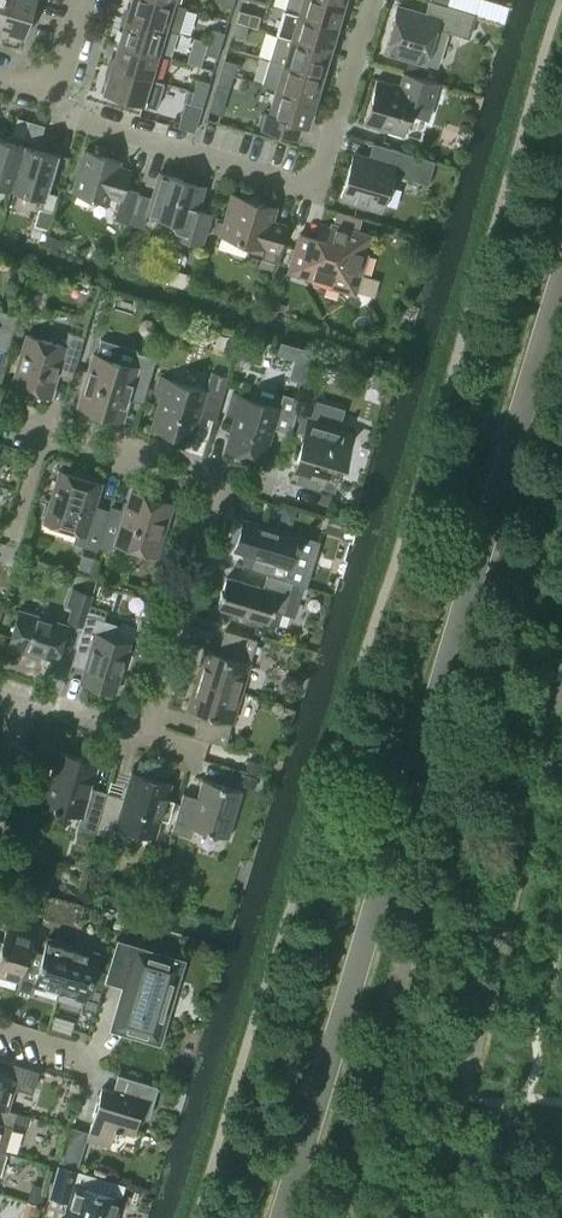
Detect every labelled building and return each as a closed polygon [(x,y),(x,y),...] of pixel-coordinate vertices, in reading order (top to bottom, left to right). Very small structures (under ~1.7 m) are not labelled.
[(0,23),(0,25),(7,27),(9,31),(24,35),(35,0),(7,0),(0,23)] [(126,15),(165,27),(178,31),(186,6),(172,2),(166,0),(130,0),(126,15)] [(337,24),(344,0),(287,0),(284,8),(337,24)] [(384,50),(425,62),(437,66),(447,30),(454,32),(469,36),(475,13),(461,9),(446,4),(432,0),(428,0),(424,13),(398,5),(384,50)] [(238,8),(235,21),(247,24),(251,12),(238,8)] [(277,33),(329,49),(337,24),(284,8),(277,33)] [(118,40),(157,52),(165,27),(126,15),(118,40)] [(235,21),(231,33),(243,37),(247,24),(235,21)] [(211,28),(208,40),(220,44),(224,31),(211,28)] [(269,58),(322,74),(329,49),(277,33),(269,58)] [(111,65),(150,77),(157,52),(118,40),(111,65)] [(208,40),(204,52),(217,56),(220,44),(208,40)] [(223,58),(220,71),(232,74),(236,62),(223,58)] [(262,83),(276,87),(314,99),(322,74),(269,58),(262,83)] [(150,77),(111,65),(103,91),(156,106),(164,81),(150,77)] [(220,71),(216,83),(229,87),(232,74),(220,71)] [(376,77),(362,122),(403,135),(409,113),(428,119),(431,108),(439,82),(404,71),(400,85),(376,77)] [(197,77),(193,90),(205,93),(209,81),(197,77)] [(260,125),(289,134),(293,120),(307,124),(314,99),(276,87),(268,111),(265,110),(260,112),(258,121),(260,125)] [(193,90),(189,102),(202,106),(205,93),(193,90)] [(11,187),(29,124),(15,120),(10,139),(0,136),(0,183),(11,187)] [(29,124),(11,187),(45,197),(58,153),(37,147),(43,128),(29,124)] [(427,182),(434,160),(379,143),(374,158),(354,152),(340,197),(380,209),(391,172),(427,182)] [(85,149),(72,190),(107,201),(109,194),(120,198),(114,218),(129,222),(137,192),(138,190),(124,186),(129,169),(118,165),(119,160),(85,149)] [(137,192),(129,222),(142,226),(147,212),(169,218),(175,229),(173,235),(202,243),(211,212),(197,208),(203,187),(183,181),(181,178),(159,171),(151,196),(137,192)] [(274,261),(285,224),(272,219),(276,206),(232,193),(220,233),(249,242),(246,252),(274,261)] [(298,237),(288,270),(326,281),(326,284),(340,288),(341,286),(353,289),(358,271),(361,271),(366,253),(364,252),(369,234),(332,223),(327,240),(325,240),(300,232),(298,237)] [(32,229),(29,240),(42,243),(45,233),(32,229)] [(47,233),(43,244),(57,249),(60,238),(47,233)] [(31,282),(28,295),(40,298),(44,286),(31,282)] [(17,314),(0,309),(0,349),(6,351),(17,314)] [(74,367),(83,335),(68,331),(64,345),(26,333),(11,384),(50,396),(60,363),(74,367)] [(155,357),(136,351),(137,348),(101,337),(96,354),(93,353),(78,404),(122,417),(128,397),(142,401),(155,357)] [(280,340),(276,353),(309,363),(311,354),(313,350),(280,340)] [(217,413),(228,376),(211,371),(206,389),(160,375),(155,394),(161,396),(151,426),(191,438),(200,407),(217,413)] [(290,432),(300,398),(285,393),(281,407),(233,393),(228,412),(235,414),(225,448),(263,459),(272,427),(290,432)] [(305,432),(292,478),(333,490),(351,430),(339,426),(309,418),(310,414),(301,411),(296,429),(305,432)] [(97,548),(97,546),(109,508),(95,504),(101,482),(58,469),(43,519),(76,529),(73,541),(97,548)] [(109,508),(97,546),(114,551),(117,541),(156,553),(172,503),(131,490),(126,509),(111,505),(109,508)] [(284,506),(280,518),(291,521),(294,509),(284,506)] [(243,566),(266,573),(285,579),(295,546),(298,547),(301,535),(243,518),(234,548),(247,552),(243,566)] [(95,557),(81,553),(76,569),(90,573),(95,557)] [(285,579),(266,573),(262,587),(226,576),(217,606),(277,624),(281,612),(294,615),(303,584),(285,579)] [(86,613),(91,594),(72,588),(67,604),(72,605),(68,619),(83,623),(76,647),(86,613)] [(56,658),(67,623),(19,608),(8,643),(56,658)] [(86,613),(76,647),(76,648),(89,652),(81,681),(114,691),(129,641),(112,636),(116,622),(86,613)] [(196,677),(241,691),(256,638),(224,628),(217,651),(205,647),(196,677)] [(241,691),(196,677),(187,707),(199,711),(193,734),(225,744),(241,691)] [(95,832),(107,790),(91,786),(98,761),(57,749),(42,801),(81,812),(77,826),(95,832)] [(247,758),(244,768),(257,772),(260,762),(247,758)] [(107,790),(95,832),(113,837),(117,823),(154,834),(160,816),(168,818),(173,800),(165,798),(170,782),(132,771),(125,796),(107,790)] [(243,773),(241,783),(254,787),(257,777),(243,773)] [(228,837),(242,790),(202,778),(195,801),(181,796),(171,829),(190,835),(193,826),(228,837)] [(29,947),(33,932),(7,924),(2,939),(0,939),(0,973),(19,979),(29,947)] [(58,991),(72,944),(47,936),(42,951),(29,947),(19,979),(17,987),(31,991),(34,983),(58,991)] [(116,942),(107,970),(124,975),(132,947),(116,942)] [(72,944),(58,991),(83,998),(81,1006),(95,1010),(107,970),(94,967),(98,951),(72,944)] [(167,1005),(180,961),(137,948),(121,1003),(118,1002),(116,1006),(116,1015),(119,1023),(125,1030),(133,1035),(141,1036),(150,1035),(158,1030),(164,1023),(167,1014),(167,1005)] [(7,1108),(13,1086),(23,1089),(30,1067),(27,1066),(0,1058),(0,1106),(7,1108)] [(148,1115),(158,1084),(117,1073),(113,1089),(101,1086),(86,1138),(109,1146),(115,1126),(133,1131),(139,1112),(148,1115)] [(5,1150),(5,1149),(14,1119),(29,1124),(31,1115),(16,1111),(7,1108),(0,1106),(0,1148),(5,1150)] [(48,1193),(68,1199),(65,1210),(88,1217),(115,1217),(121,1197),(120,1196),(124,1182),(78,1169),(57,1163),(56,1167),(48,1193)] [(32,1181),(27,1199),(40,1203),(45,1185),(32,1181)]
